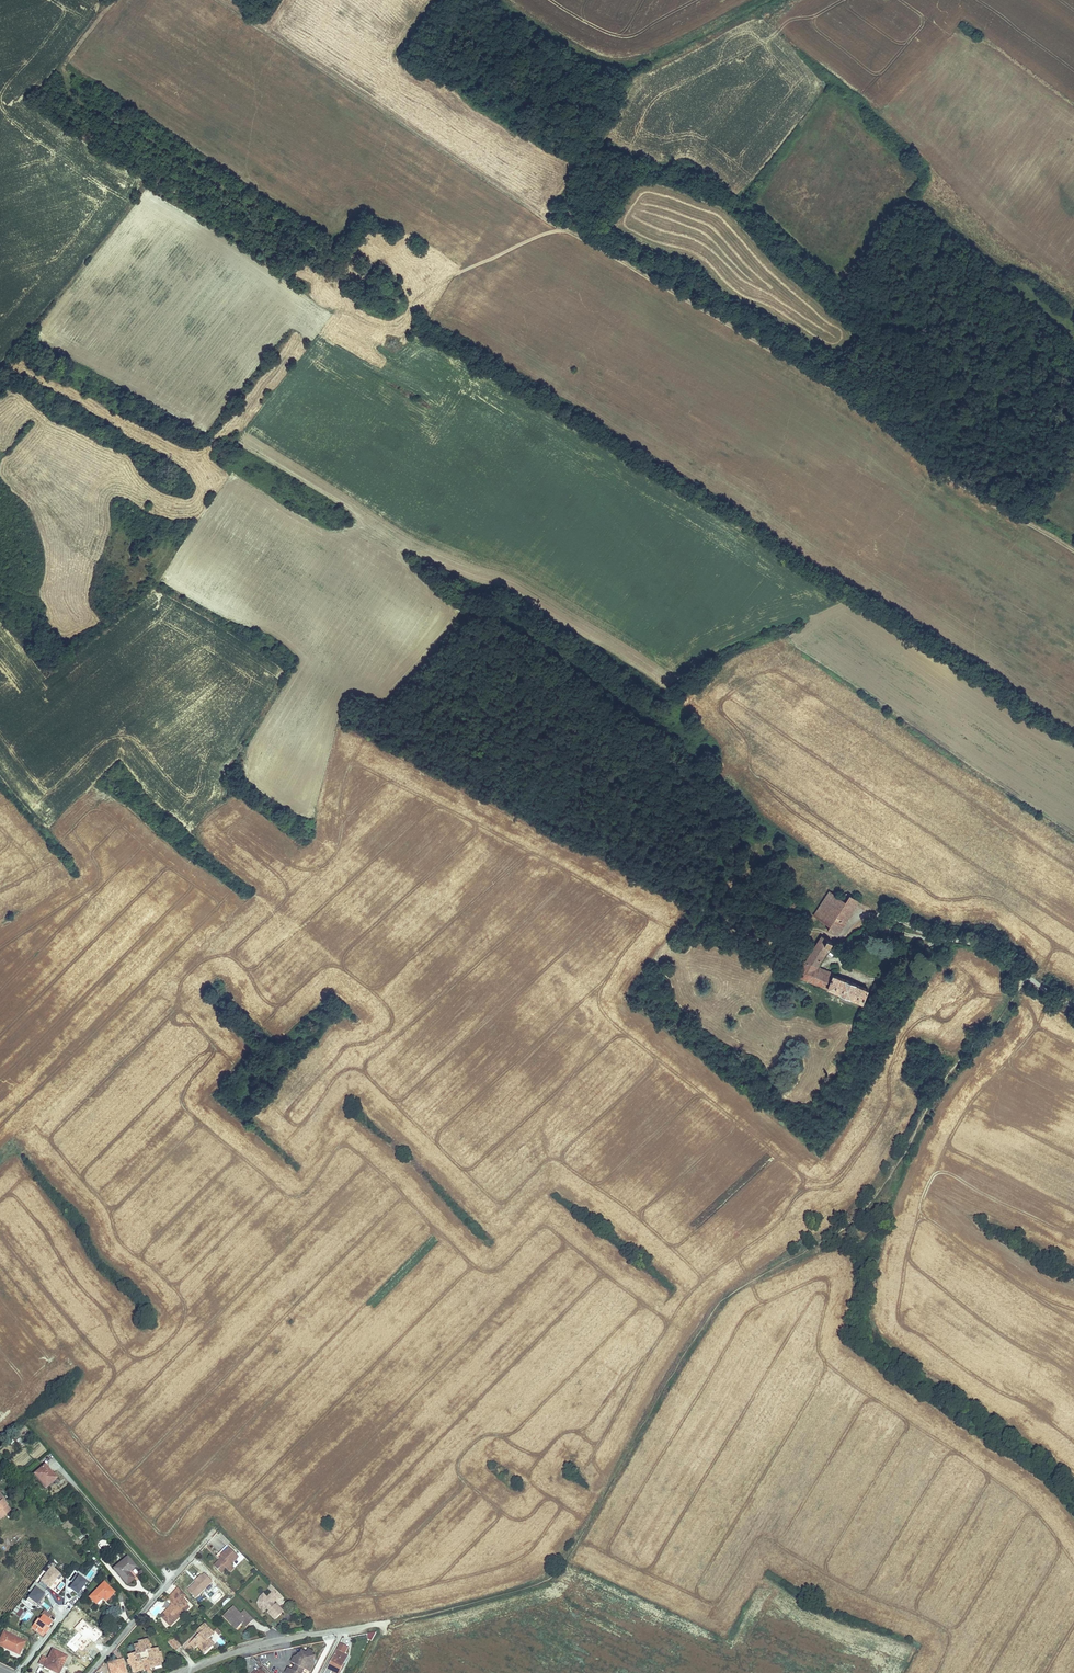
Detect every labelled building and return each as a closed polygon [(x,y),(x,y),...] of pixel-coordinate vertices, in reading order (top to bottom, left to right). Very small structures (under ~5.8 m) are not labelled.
[(822,921),(838,896),(829,891),(813,915),(822,921)] [(837,936),(859,900),(850,894),(846,901),(842,899),(838,896),(822,921),(830,925),(827,929),(837,936)] [(794,913),(800,902),(791,897),(790,899),(785,907),(785,908),(787,909),(794,913)] [(868,989),(833,975),(832,976),(816,969),(817,967),(825,954),(829,947),(832,942),(822,935),(805,961),(797,976),(809,980),(827,988),(828,988),(863,1002),(868,989)] [(834,973),(817,967),(816,969),(832,976),(833,975),(834,973)] [(56,1478),(45,1465),(34,1474),(46,1487),(56,1478)] [(6,1506),(2,1501),(0,1503),(0,1516),(1,1517),(2,1518),(9,1512),(8,1512),(5,1507),(6,1506)] [(220,1558),(229,1549),(230,1548),(227,1546),(220,1553),(217,1556),(220,1559),(220,1558)] [(231,1565),(239,1557),(230,1548),(229,1549),(220,1558),(220,1559),(221,1560),(215,1566),(218,1569),(220,1568),(224,1572),(228,1569),(229,1570),(233,1566),(231,1565)] [(128,1573),(135,1567),(128,1558),(114,1569),(127,1585),(134,1579),(128,1573)] [(50,1566),(39,1581),(50,1588),(61,1574),(50,1566)] [(77,1574),(67,1588),(77,1595),(87,1582),(77,1574)] [(196,1599),(213,1582),(205,1574),(202,1577),(201,1576),(197,1580),(198,1581),(196,1583),(188,1590),(196,1599)] [(99,1606),(113,1592),(104,1583),(90,1598),(99,1606)] [(37,1605),(46,1590),(35,1584),(26,1599),(37,1605)] [(275,1620),(283,1612),(276,1605),(275,1606),(273,1603),(278,1598),(280,1596),(281,1598),(283,1597),(272,1586),(269,1589),(272,1593),(268,1597),(266,1598),(263,1595),(261,1597),(258,1603),(260,1609),(264,1612),(267,1608),(270,1611),(268,1612),(275,1620)] [(186,1596),(178,1588),(172,1594),(174,1605),(172,1605),(172,1606),(173,1610),(168,1610),(164,1614),(165,1617),(168,1624),(176,1616),(177,1617),(188,1606),(186,1605),(188,1604),(183,1599),(186,1596)] [(189,1608),(188,1606),(177,1617),(178,1619),(189,1608)] [(19,1618),(24,1612),(20,1609),(17,1607),(12,1613),(19,1618)] [(254,1621),(244,1611),(241,1614),(233,1607),(224,1616),(230,1623),(232,1621),(238,1628),(242,1624),(246,1621),(249,1624),(254,1621)] [(48,1628),(51,1623),(47,1620),(50,1617),(44,1611),(41,1615),(42,1616),(40,1619),(38,1621),(37,1620),(33,1625),(37,1628),(36,1629),(42,1634),(44,1633),(45,1634),(49,1629),(48,1628)] [(170,1626),(178,1619),(177,1617),(176,1616),(168,1624),(170,1626)] [(208,1627),(205,1624),(197,1631),(200,1634),(208,1627)] [(212,1631),(208,1627),(200,1634),(198,1637),(199,1639),(198,1640),(196,1638),(190,1644),(195,1650),(198,1647),(205,1654),(212,1646),(209,1643),(206,1646),(205,1646),(202,1642),(205,1639),(207,1641),(209,1639),(212,1636),(209,1632),(212,1631)] [(369,1631),(367,1640),(373,1641),(375,1633),(369,1631)] [(61,1644),(66,1637),(60,1632),(54,1639),(61,1644)] [(3,1633),(0,1640),(0,1644),(3,1645),(2,1647),(19,1654),(24,1643),(3,1633)] [(65,1647),(70,1640),(67,1637),(66,1637),(61,1644),(64,1647),(65,1647)] [(176,1652),(182,1646),(175,1638),(169,1645),(176,1652)] [(162,1653),(160,1653),(159,1649),(152,1650),(150,1640),(144,1642),(144,1645),(140,1646),(136,1647),(137,1654),(130,1656),(131,1660),(129,1661),(130,1665),(133,1667),(135,1672),(139,1672),(141,1669),(145,1668),(144,1666),(146,1665),(147,1663),(149,1663),(150,1663),(150,1665),(151,1666),(154,1666),(155,1666),(156,1669),(163,1667),(162,1664),(161,1659),(163,1659),(162,1653)] [(67,1657),(64,1655),(65,1654),(63,1653),(62,1654),(53,1650),(48,1659),(43,1657),(39,1664),(44,1667),(45,1665),(53,1669),(52,1671),(57,1672),(59,1672),(67,1657)] [(346,1661),(345,1660),(347,1656),(337,1651),(327,1670),(334,1672),(341,1672),(342,1670),(341,1670),(341,1669),(343,1665),(346,1661)] [(285,1657),(281,1661),(277,1657),(271,1664),(269,1662),(263,1667),(261,1669),(261,1670),(264,1672),(302,1672),(296,1667),(285,1657)] [(123,1660),(108,1663),(111,1672),(126,1672),(123,1660)]
